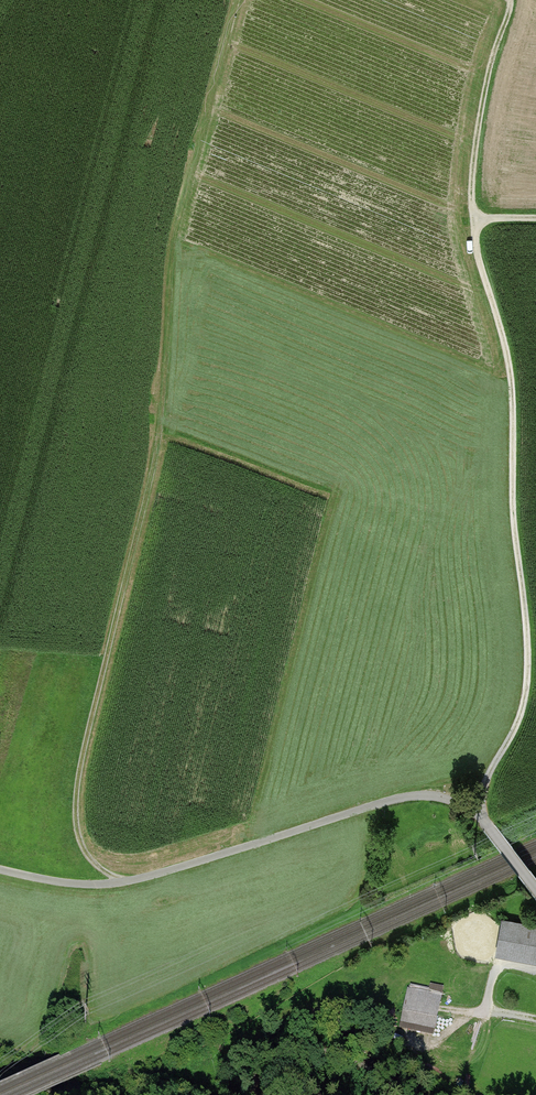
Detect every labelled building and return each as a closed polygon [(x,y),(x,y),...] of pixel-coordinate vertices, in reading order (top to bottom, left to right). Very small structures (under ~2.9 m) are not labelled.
[(502,919),(495,956),(535,964),(535,925),(502,919)] [(407,987),(399,1024),(435,1031),(442,994),(407,987)]
